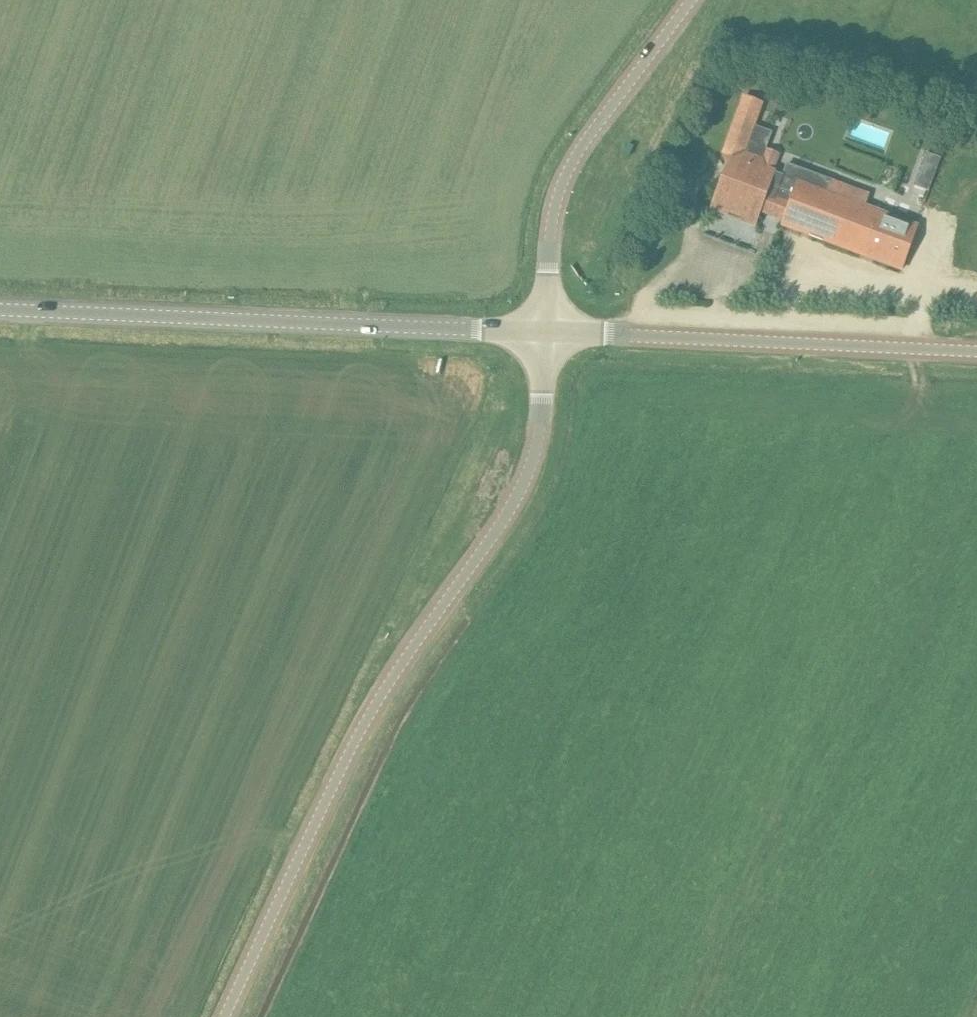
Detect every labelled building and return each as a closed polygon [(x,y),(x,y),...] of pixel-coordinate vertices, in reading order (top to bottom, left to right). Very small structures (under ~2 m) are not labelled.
[(783,175),(774,172),(781,154),(766,148),(773,131),(753,123),(761,103),(744,97),(724,154),(731,157),(714,201),(734,209),(733,211),(757,220),(760,210),(784,219),(782,224),(863,254),(880,212),(865,206),(869,194),(787,164),(783,175)] [(926,152),(913,186),(929,191),(941,158),(926,152)] [(880,212),(863,254),(902,269),(918,226),(880,212)]
